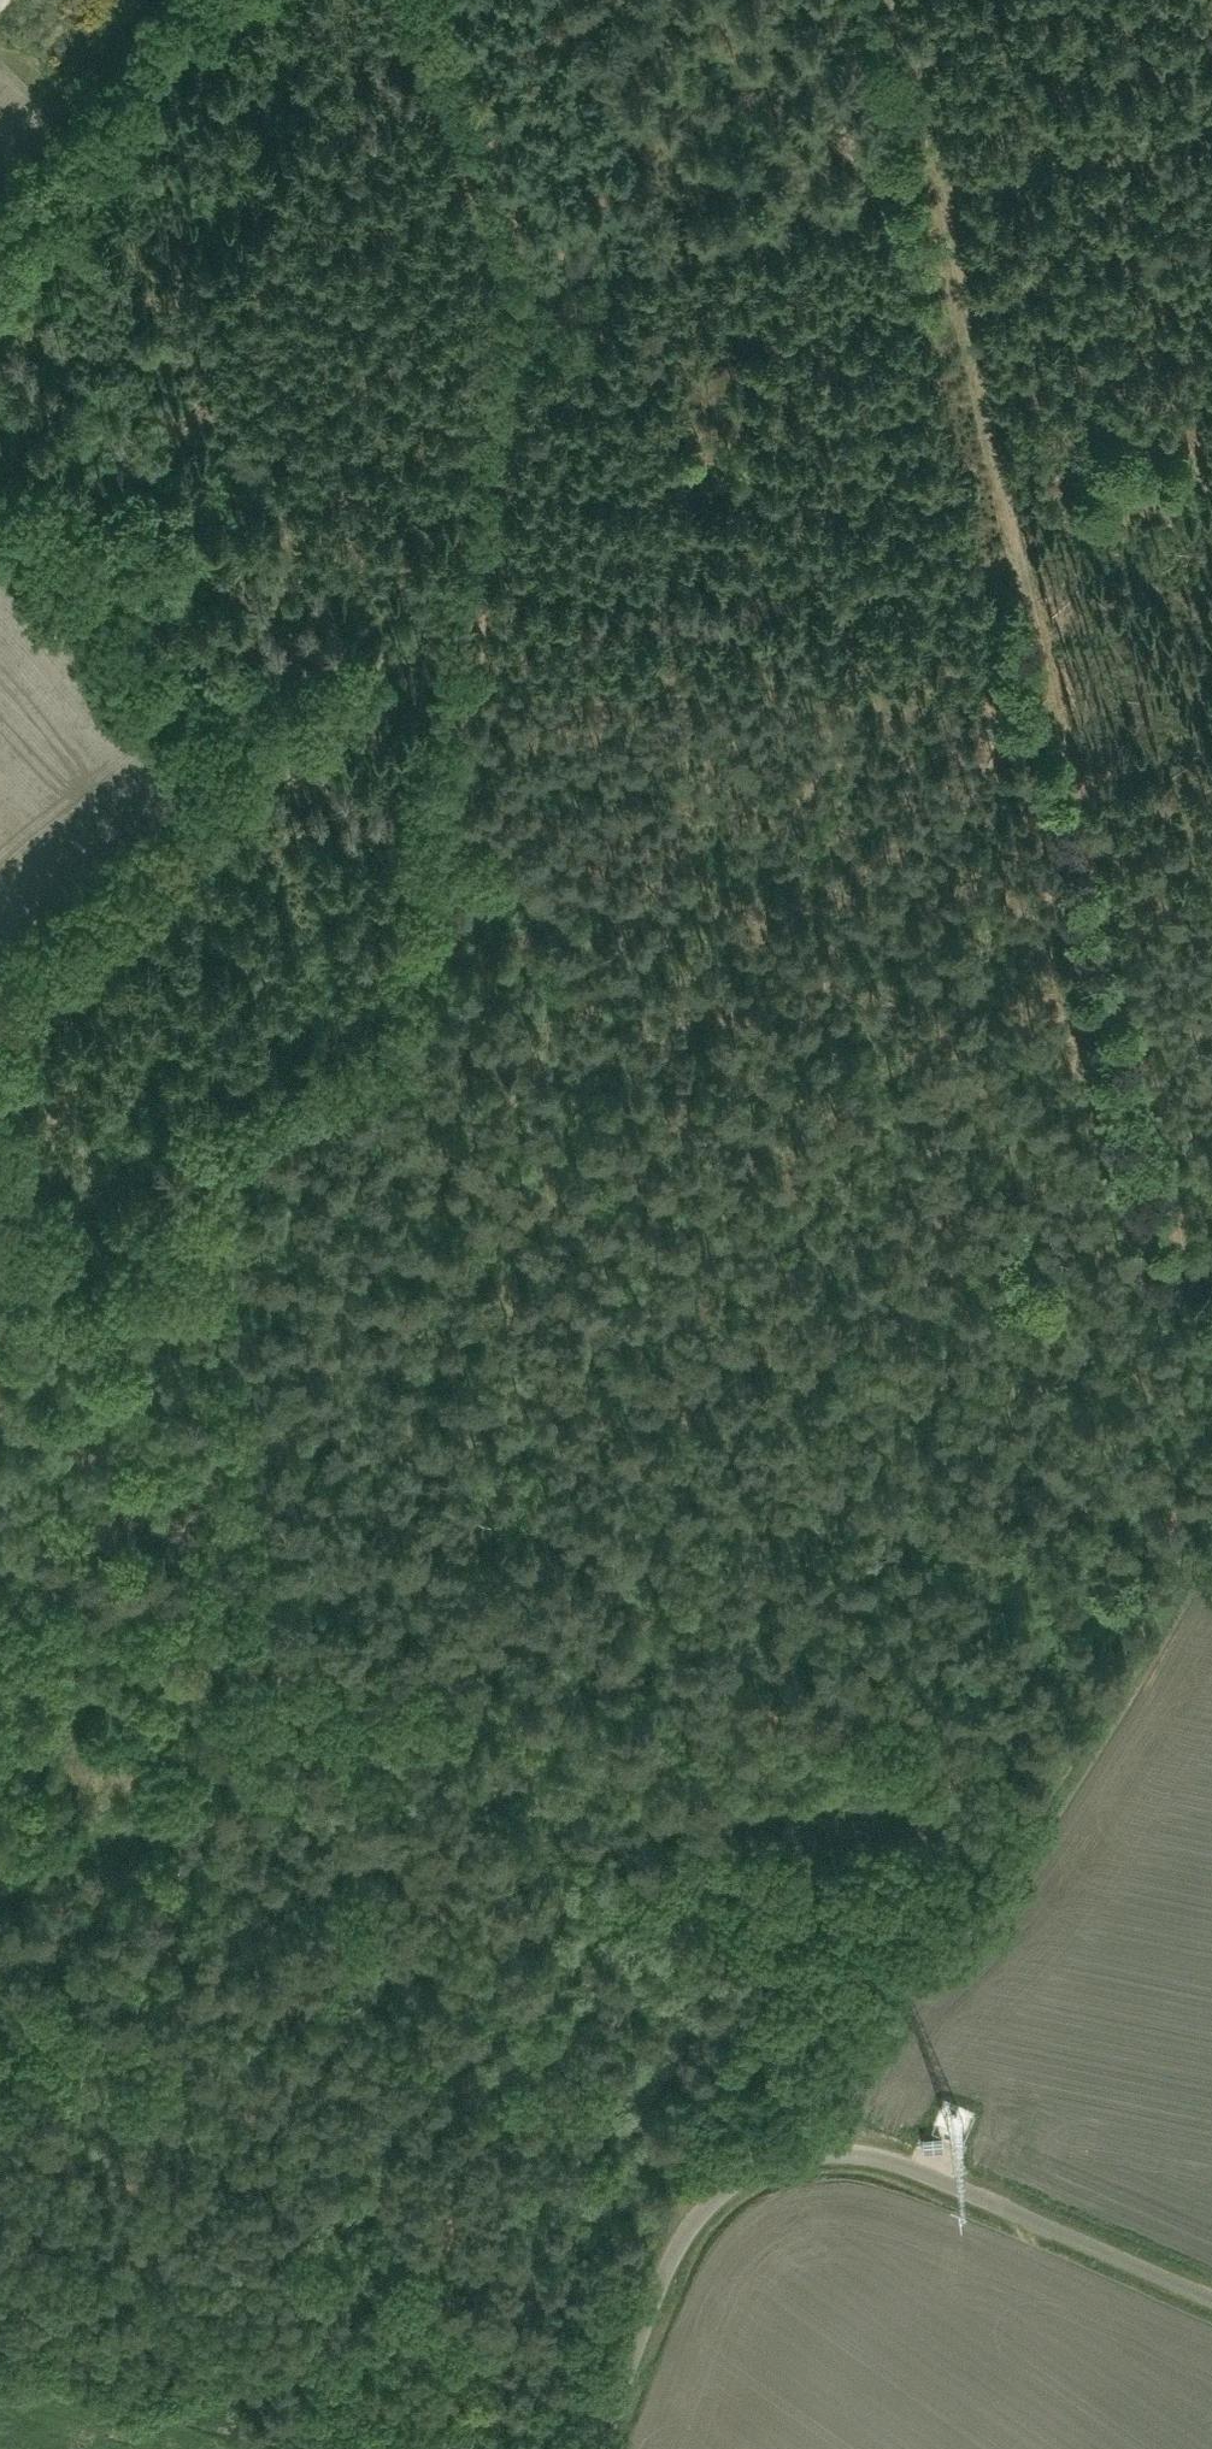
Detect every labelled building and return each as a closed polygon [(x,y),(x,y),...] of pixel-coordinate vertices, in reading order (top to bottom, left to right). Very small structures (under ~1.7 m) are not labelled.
[(60,16),(71,0),(36,0),(60,16)]
